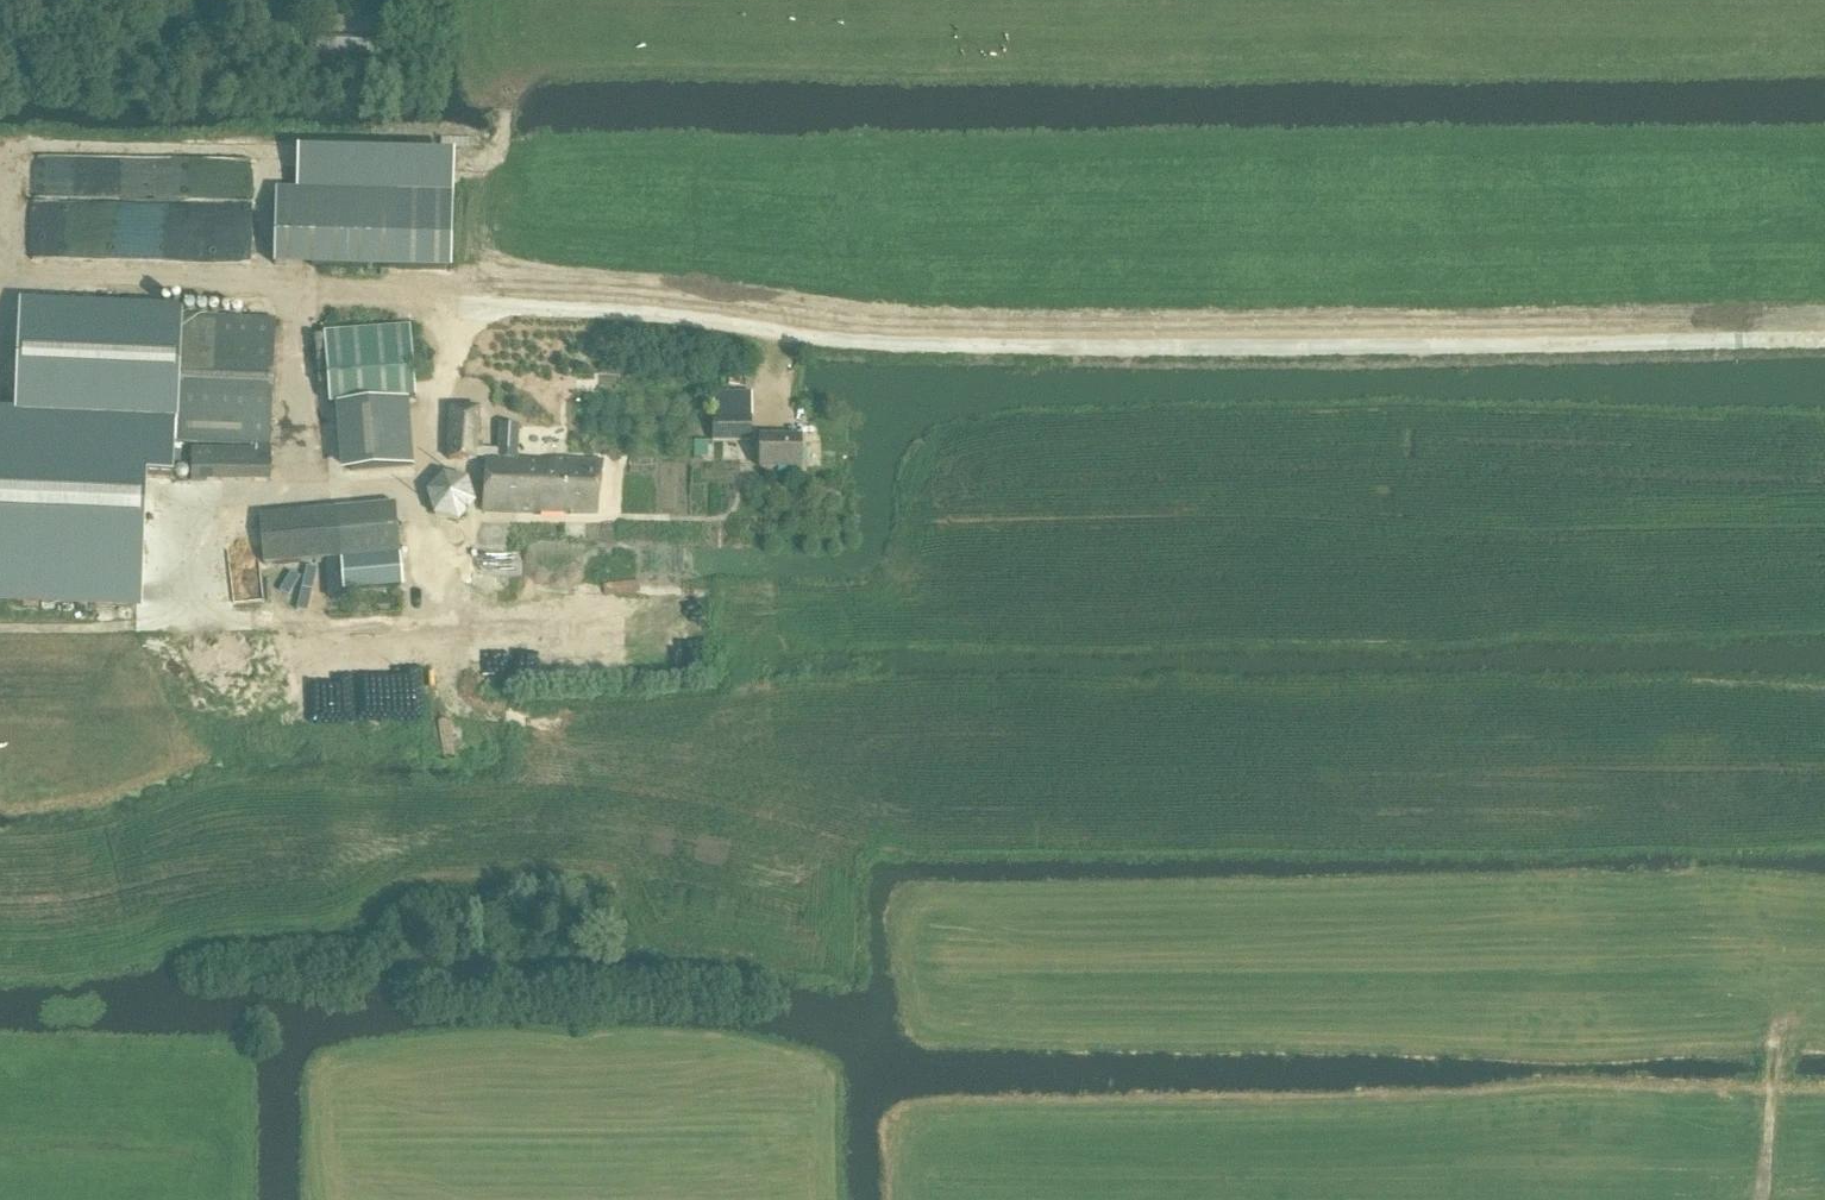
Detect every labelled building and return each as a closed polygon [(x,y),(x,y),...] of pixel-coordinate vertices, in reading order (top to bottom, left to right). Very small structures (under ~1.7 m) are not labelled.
[(141,605),(143,555),(144,512),(146,479),(148,479),(173,480),(175,450),(175,444),(270,449),(275,320),(21,310),(16,416),(0,415),(0,600),(141,605)] [(329,406),(414,400),(409,328),(323,334),(329,406)] [(751,442),(751,417),(751,394),(713,395),(713,417),(713,443),(751,442)] [(477,444),(479,410),(450,409),(449,461),(476,461),(477,459),(477,444)] [(517,460),(518,427),(500,426),(499,451),(482,450),(483,444),(477,444),(477,459),(486,459),(483,513),(597,515),(603,463),(517,460)] [(801,470),(801,438),(760,437),(760,469),(801,470)] [(443,474),(426,493),(434,517),(459,523),(476,504),(468,479),(443,474)] [(337,510),(260,517),(264,565),(342,558),(400,552),(395,504),(337,510)] [(342,559),(325,561),(328,600),(346,599),(345,591),(403,586),(400,552),(342,558),(342,559)]
